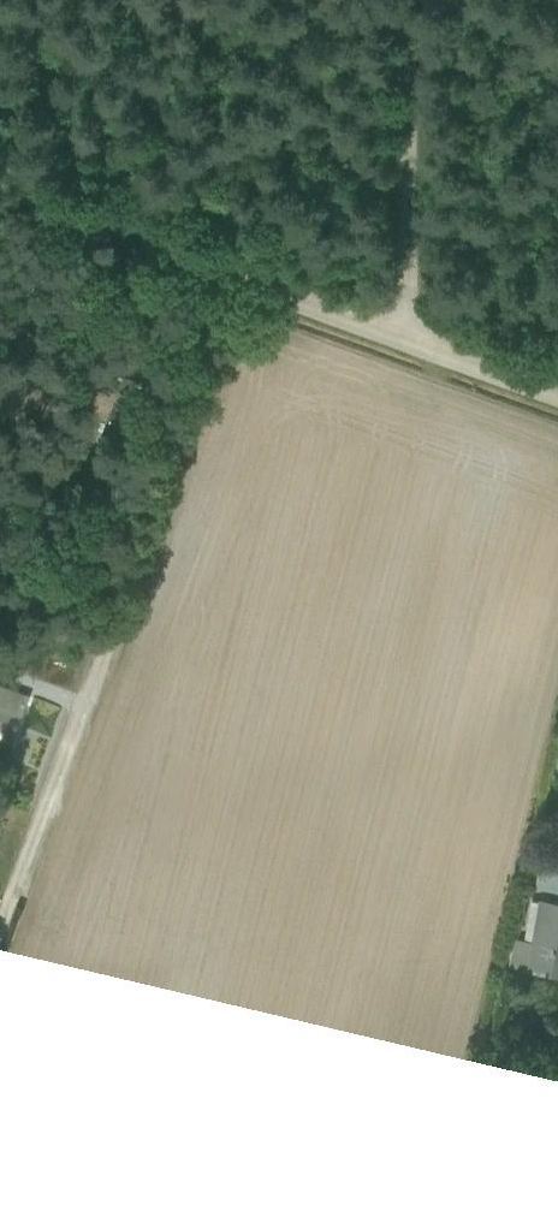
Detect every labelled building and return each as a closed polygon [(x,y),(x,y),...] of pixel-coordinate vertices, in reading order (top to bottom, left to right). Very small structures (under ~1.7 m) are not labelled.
[(100,402),(136,412),(144,380),(109,371),(100,402)] [(20,733),(32,692),(0,682),(0,727),(20,733)] [(553,841),(549,856),(557,858),(557,842),(553,841)] [(557,893),(557,871),(538,867),(535,889),(557,893)] [(557,976),(557,902),(539,899),(538,902),(531,900),(525,938),(532,939),(531,941),(512,938),(507,968),(557,976)]
